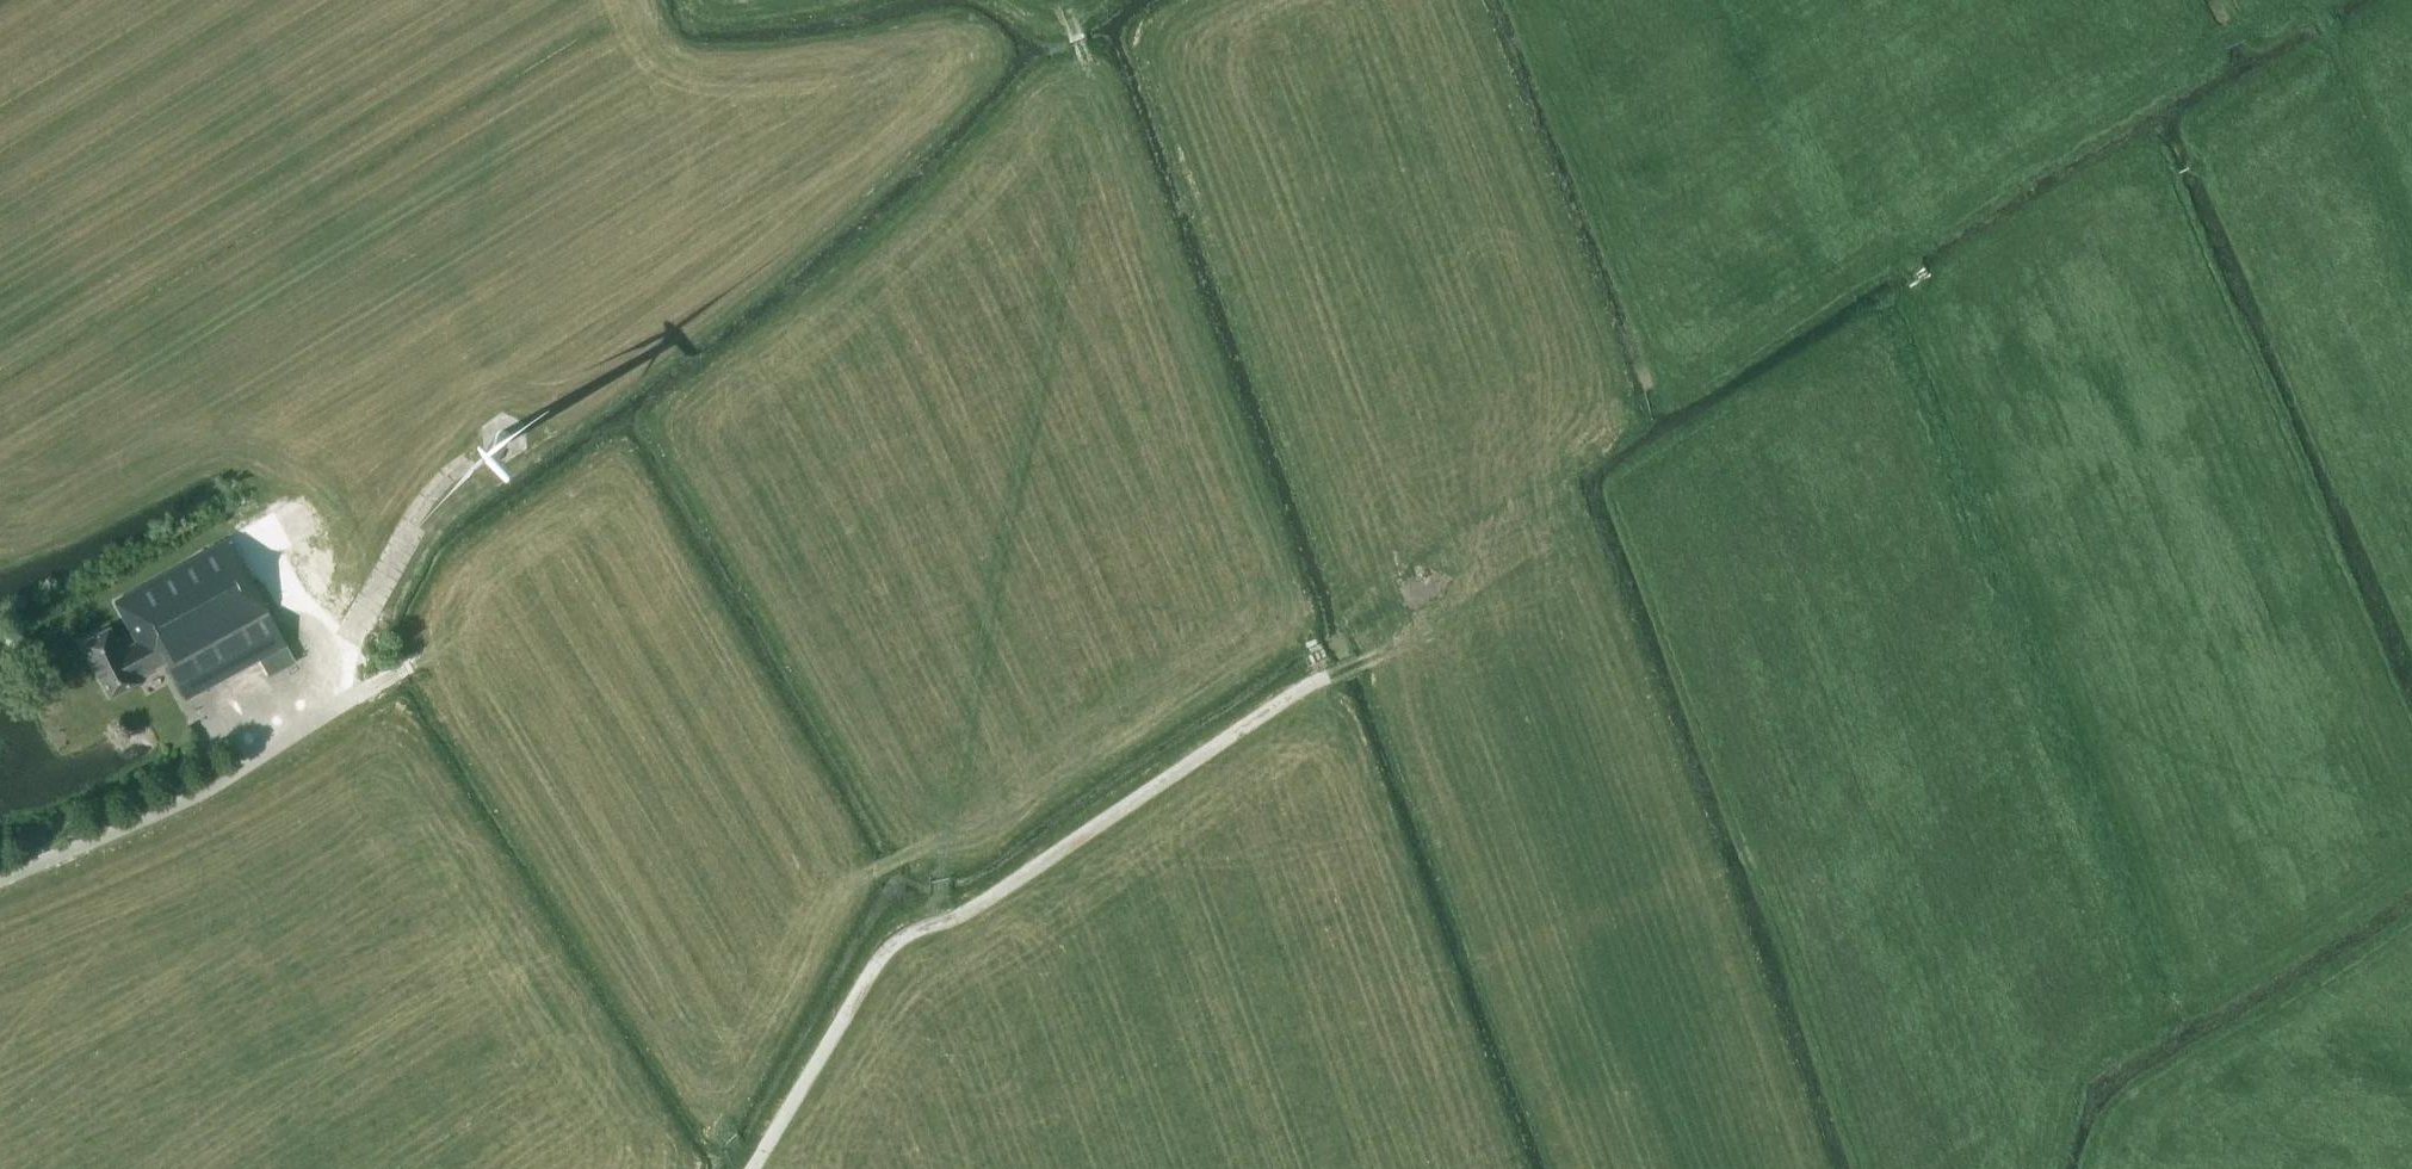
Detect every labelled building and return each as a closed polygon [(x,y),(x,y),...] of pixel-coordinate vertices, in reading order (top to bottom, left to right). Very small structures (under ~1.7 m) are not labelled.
[(497,435),(497,436),(497,437),(497,439),(498,440),(499,441),(500,442),(502,443),(503,443),(505,443),(506,443),(508,442),(509,441),(510,439),(510,438),(511,436),(511,435),(510,434),(509,432),(508,431),(507,430),(506,429),(504,429),(502,429),(501,430),(499,431),(498,432),(497,433),(497,435)] [(138,681),(136,677),(166,661),(186,699),(260,659),(269,676),(296,662),(286,645),(287,644),(229,539),(114,601),(136,641),(129,645),(122,632),(114,637),(109,627),(81,642),(110,696),(138,681)]
